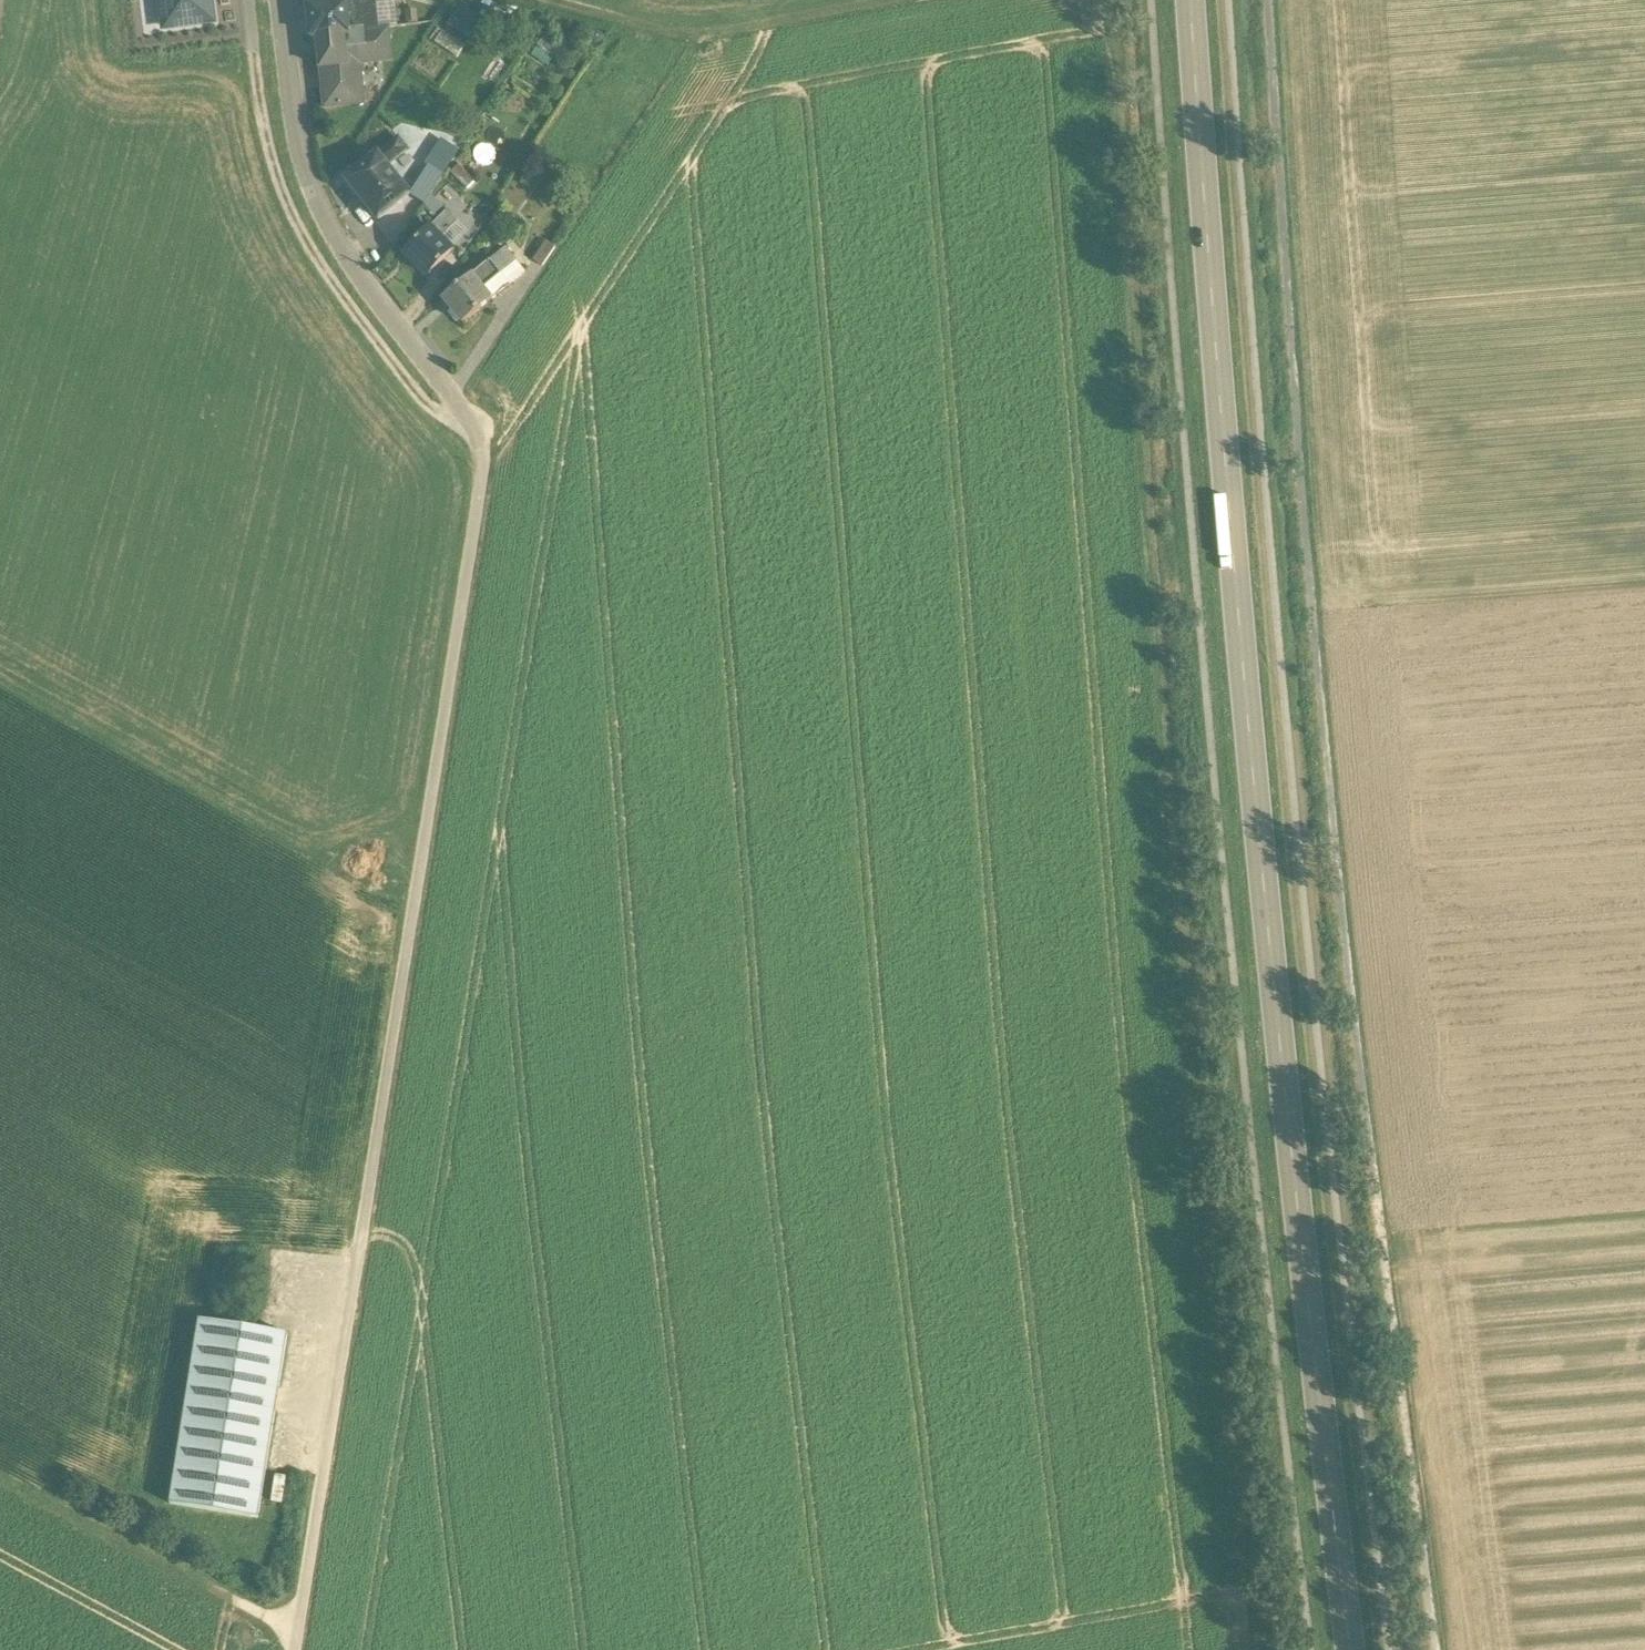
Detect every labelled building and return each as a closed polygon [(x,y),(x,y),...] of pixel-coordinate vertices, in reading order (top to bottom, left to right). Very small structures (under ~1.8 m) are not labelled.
[(166,27),(213,21),(210,0),(162,0),(166,27)] [(375,0),(362,2),(363,13),(376,11),(375,0)] [(375,0),(376,11),(377,23),(391,21),(389,0),(378,0),(375,0)] [(349,14),(363,13),(362,2),(347,3),(349,14)] [(347,3),(308,8),(311,35),(317,35),(350,31),(349,14),(347,3)] [(376,11),(363,13),(365,30),(378,28),(377,23),(376,11)] [(348,66),(321,68),(325,107),(364,103),(360,64),(392,61),(389,28),(378,28),(365,30),(356,31),(357,45),(346,46),(348,66)] [(350,31),(317,35),(321,68),(348,66),(346,46),(357,45),(356,31),(350,31)] [(398,139),(347,179),(378,219),(409,195),(408,194),(387,167),(407,151),(398,139)] [(426,167),(408,194),(409,195),(424,205),(442,177),(426,167)] [(470,210),(459,199),(447,212),(457,222),(462,217),(462,218),(470,210)] [(446,211),(404,253),(427,275),(451,250),(440,239),(457,222),(447,212),(446,211)] [(478,253),(468,262),(472,265),(481,257),(478,253)] [(507,265),(498,254),(489,262),(498,273),(507,265)] [(488,261),(472,275),(471,274),(442,298),(462,323),(492,298),(483,288),(499,274),(498,273),(489,262),(488,261)] [(281,1340),(195,1327),(170,1485),(257,1499),(281,1340)]
